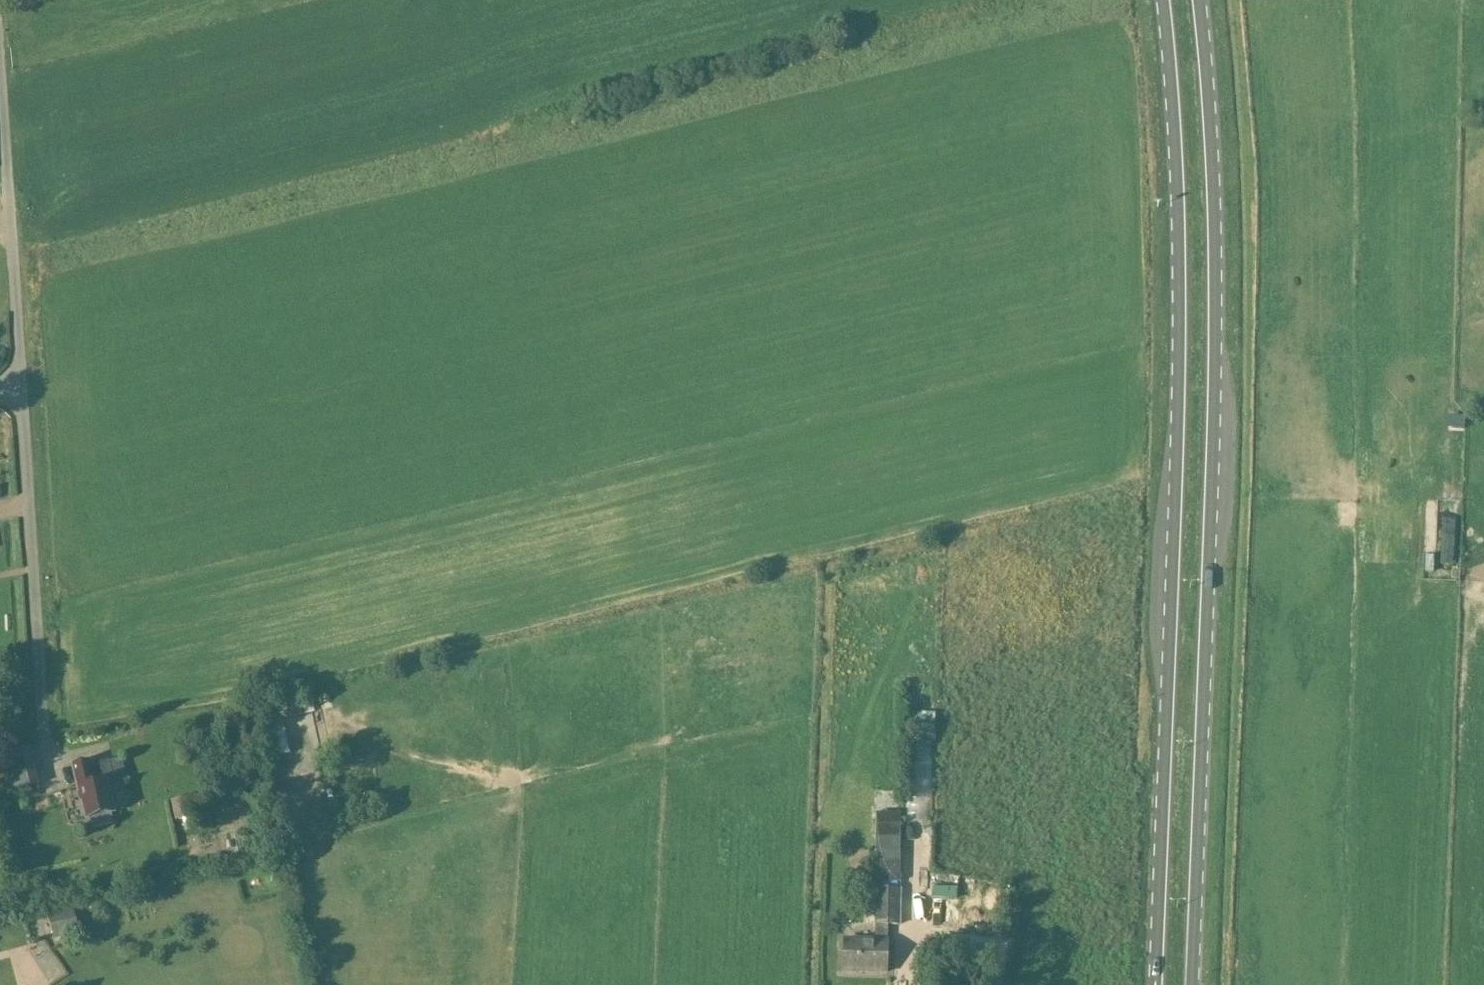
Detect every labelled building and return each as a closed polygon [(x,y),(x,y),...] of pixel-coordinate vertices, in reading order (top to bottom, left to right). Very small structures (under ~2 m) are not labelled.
[(911,741),(910,817),(932,817),(933,742),(911,741)] [(9,788),(37,781),(30,751),(1,758),(9,788)] [(110,760),(89,765),(88,761),(72,765),(81,804),(82,804),(86,821),(115,814),(107,781),(114,779),(110,760)] [(171,801),(175,821),(186,819),(187,826),(197,824),(191,797),(171,801)] [(900,881),(901,813),(876,813),(876,848),(876,881),(900,881)] [(876,926),(875,942),(845,940),(843,972),(886,974),(887,942),(888,926),(901,926),(902,890),(875,890),(874,924),(874,926),(876,926)] [(46,918),(55,941),(83,929),(74,906),(46,918)]
